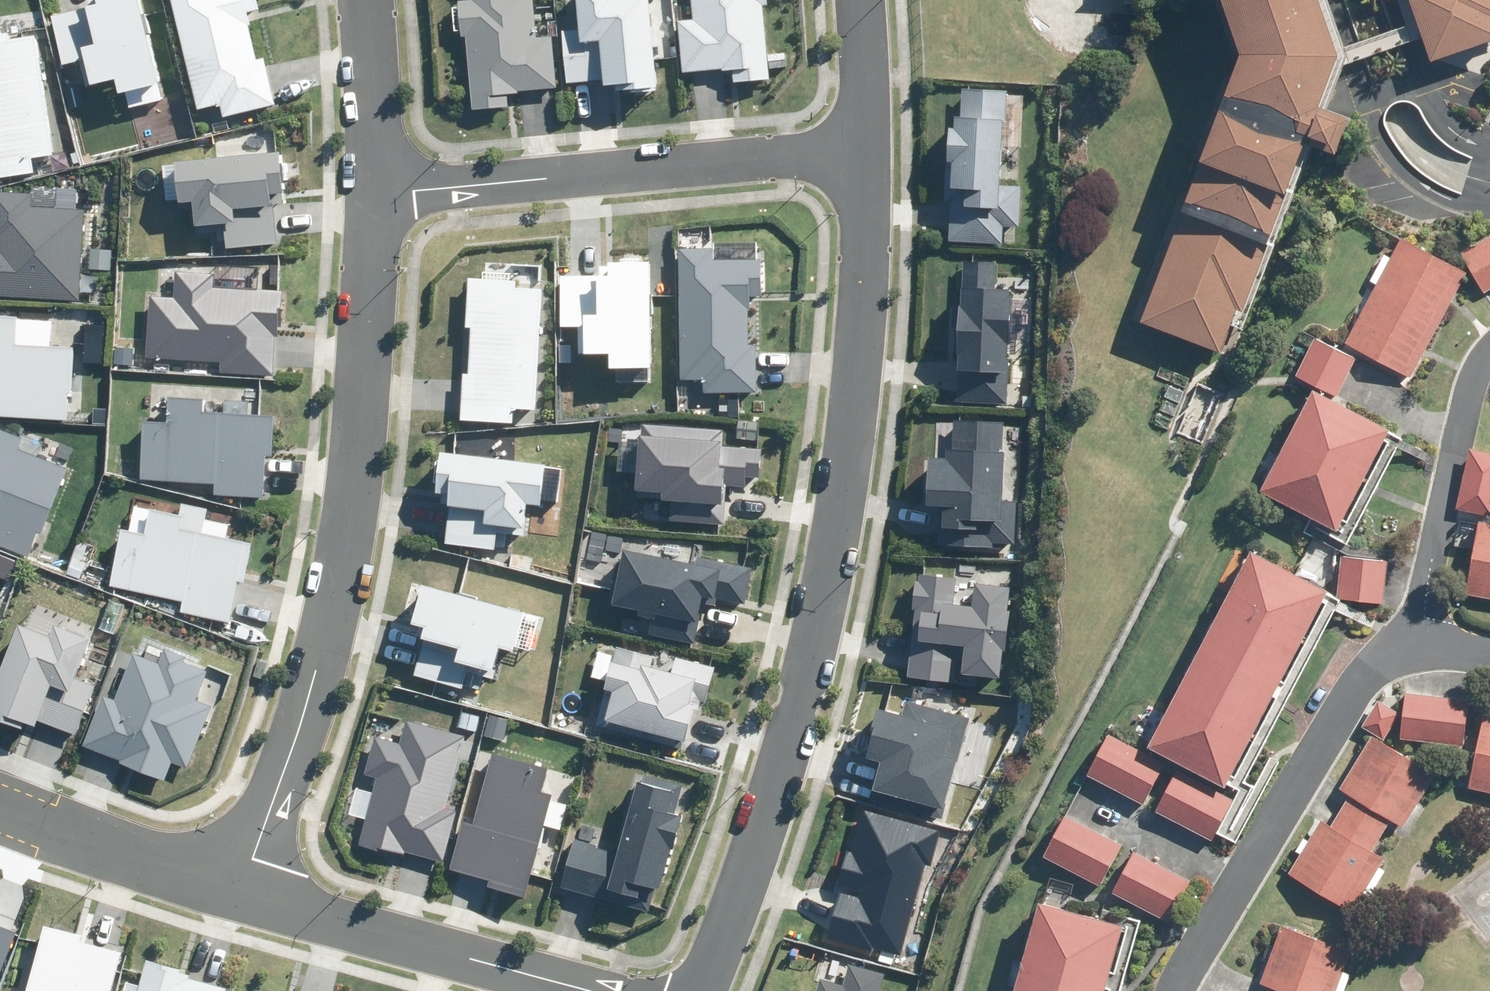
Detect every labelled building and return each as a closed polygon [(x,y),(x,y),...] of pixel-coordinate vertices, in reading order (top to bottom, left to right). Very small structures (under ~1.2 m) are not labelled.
[(130,107),(161,100),(136,0),(89,0),(91,6),(51,16),(63,63),(84,58),(90,84),(114,78),(118,93),(126,91),(130,107)] [(222,117),(275,105),(264,57),(256,59),(244,11),(258,8),(256,0),(170,0),(195,108),(219,103),(222,117)] [(463,31),(468,30),(474,105),(512,102),(511,88),(561,84),(556,28),(537,30),(535,0),(461,0),(463,31)] [(565,26),(570,78),(608,74),(609,80),(619,79),(620,86),(664,82),(656,0),(580,0),(583,24),(565,26)] [(680,14),(685,67),(737,62),(738,76),(771,73),(765,0),(693,0),(694,13),(680,14)] [(1243,43),(1202,150),(1208,152),(1145,320),(1226,351),(1243,307),(1248,309),(1273,244),(1277,245),(1319,136),(1338,144),(1352,108),(1328,99),(1347,48),(1331,0),(1228,0),(1243,43)] [(1435,57),(1489,38),(1489,0),(1416,0),(1435,57)] [(33,173),(31,160),(54,156),(34,36),(7,41),(6,32),(0,33),(0,179),(33,173)] [(990,91),(945,91),(945,114),(933,114),(933,162),(942,162),(942,198),(934,198),(934,236),(998,236),(998,211),(1009,211),(1009,187),(990,187),(990,91)] [(224,249),(276,243),(272,205),(283,204),(277,151),(173,163),(178,202),(190,201),(194,237),(222,233),(224,249)] [(79,301),(84,211),(31,208),(32,195),(0,193),(0,297),(79,301)] [(1460,250),(1483,288),(1489,284),(1489,232),(1460,250)] [(1439,319),(1456,287),(1465,269),(1398,235),(1372,285),(1439,319)] [(704,379),(704,392),(758,392),(757,343),(747,343),(747,310),(750,310),(750,295),(761,295),(760,259),(714,259),(714,249),(679,249),(681,380),(704,379)] [(980,250),(940,250),(941,348),(949,348),(949,373),(998,373),(998,290),(980,290),(980,250)] [(608,369),(650,369),(648,263),(598,264),(598,277),(560,277),(561,326),(583,326),(583,354),(607,353),(608,369)] [(220,374),(272,377),(274,328),(280,328),(282,291),(213,287),(214,275),(175,273),(174,298),(150,297),(146,355),(221,359),(220,374)] [(514,408),(537,409),(542,290),(515,289),(516,280),(467,278),(465,329),(470,329),(468,373),(462,373),(460,420),(513,422),(514,408)] [(1372,285),(1344,340),(1410,374),(1439,319),(1372,285)] [(66,420),(68,392),(71,392),(73,348),(13,345),(15,316),(0,315),(0,417),(66,420)] [(1295,374),(1336,393),(1354,354),(1313,335),(1295,374)] [(1259,485),(1334,525),(1387,424),(1310,383),(1272,454),(1268,452),(1256,474),(1263,477),(1259,485)] [(215,494),(263,497),(265,456),(271,457),(273,417),(201,413),(202,399),(165,398),(164,424),(141,422),(138,481),(215,485),(215,494)] [(935,447),(922,446),(921,503),(935,503),(934,530),(996,532),(998,452),(984,452),(985,415),(936,414),(935,447)] [(671,500),(669,520),(723,524),(725,486),(745,487),(746,478),(758,478),(760,450),(722,447),(723,431),(639,425),(634,498),(671,500)] [(26,556),(35,533),(43,535),(68,469),(19,450),(23,438),(0,429),(0,546),(26,556)] [(1455,505),(1489,512),(1489,449),(1467,445),(1455,505)] [(496,532),(523,535),(527,503),(541,504),(546,463),(438,451),(433,492),(448,494),(443,543),(494,549),(496,532)] [(180,613),(228,622),(236,583),(243,584),(251,544),(226,540),(229,525),(207,521),(209,509),(182,504),(180,515),(134,507),(130,531),(120,529),(109,588),(182,602),(180,613)] [(1464,591),(1489,595),(1489,521),(1476,518),(1464,591)] [(1196,644),(1273,683),(1325,583),(1248,544),(1196,644)] [(647,634),(693,643),(701,603),(716,606),(718,597),(746,602),(753,568),(698,557),(696,564),(623,549),(611,604),(640,610),(638,616),(651,619),(647,634)] [(1339,554),(1335,595),(1381,599),(1385,558),(1339,554)] [(997,567),(899,566),(898,643),(960,643),(960,675),(996,675),(997,567)] [(462,688),(466,673),(491,679),(499,648),(512,652),(522,612),(421,586),(411,623),(425,627),(412,674),(462,688)] [(22,730),(24,724),(36,729),(39,722),(74,735),(93,686),(72,677),(88,638),(55,626),(51,637),(16,624),(0,665),(0,721),(22,730)] [(1196,644),(1146,740),(1223,780),(1273,683),(1196,644)] [(615,646),(594,725),(682,749),(695,701),(704,704),(714,667),(674,656),(669,672),(650,667),(653,656),(615,646)] [(83,746),(163,779),(170,761),(186,767),(211,708),(194,701),(206,672),(184,663),(186,658),(166,649),(160,663),(135,652),(114,702),(103,697),(83,746)] [(1465,698),(1403,689),(1397,734),(1459,742),(1465,698)] [(1378,699),(1363,723),(1381,734),(1395,711),(1378,699)] [(869,798),(940,818),(968,719),(906,702),(902,714),(878,707),(864,758),(879,762),(869,798)] [(1466,784),(1489,790),(1489,715),(1482,713),(1466,784)] [(404,852),(442,862),(455,811),(446,808),(465,737),(404,721),(398,744),(373,737),(363,774),(377,778),(359,846),(402,857),(404,852)] [(1083,769),(1141,802),(1162,763),(1104,731),(1083,769)] [(1338,810),(1378,834),(1389,816),(1402,824),(1434,772),(1369,732),(1337,785),(1349,792),(1338,810)] [(488,887),(526,898),(556,795),(541,791),(548,768),(493,752),(472,825),(461,822),(448,869),(490,881),(488,887)] [(1176,768),(1155,809),(1211,838),(1232,798),(1176,768)] [(574,839),(561,888),(650,912),(667,848),(672,849),(681,817),(673,815),(681,786),(638,774),(617,850),(574,839)] [(824,935),(898,956),(924,865),(933,867),(943,831),(862,809),(851,849),(848,848),(824,935)] [(1370,849),(1378,834),(1338,810),(1329,824),(1319,819),(1287,871),(1350,909),(1362,890),(1367,894),(1382,869),(1376,865),(1382,855),(1370,849)] [(1041,852),(1098,883),(1120,843),(1064,812),(1041,852)] [(1131,850),(1110,888),(1167,919),(1188,879),(1131,850)] [(1010,990),(1098,990),(1118,922),(1037,897),(1010,990)] [(1258,980),(1269,984),(1267,990),(1341,990),(1349,972),(1340,969),(1348,948),(1280,922),(1271,945),(1266,943),(1260,957),(1266,959),(1258,980)] [(15,931),(0,925),(0,970),(15,931)] [(122,946),(42,925),(25,990),(110,990),(122,946)] [(883,975),(848,966),(844,985),(818,979),(815,990),(879,990),(883,975)] [(145,967),(138,990),(225,990),(145,967)]
